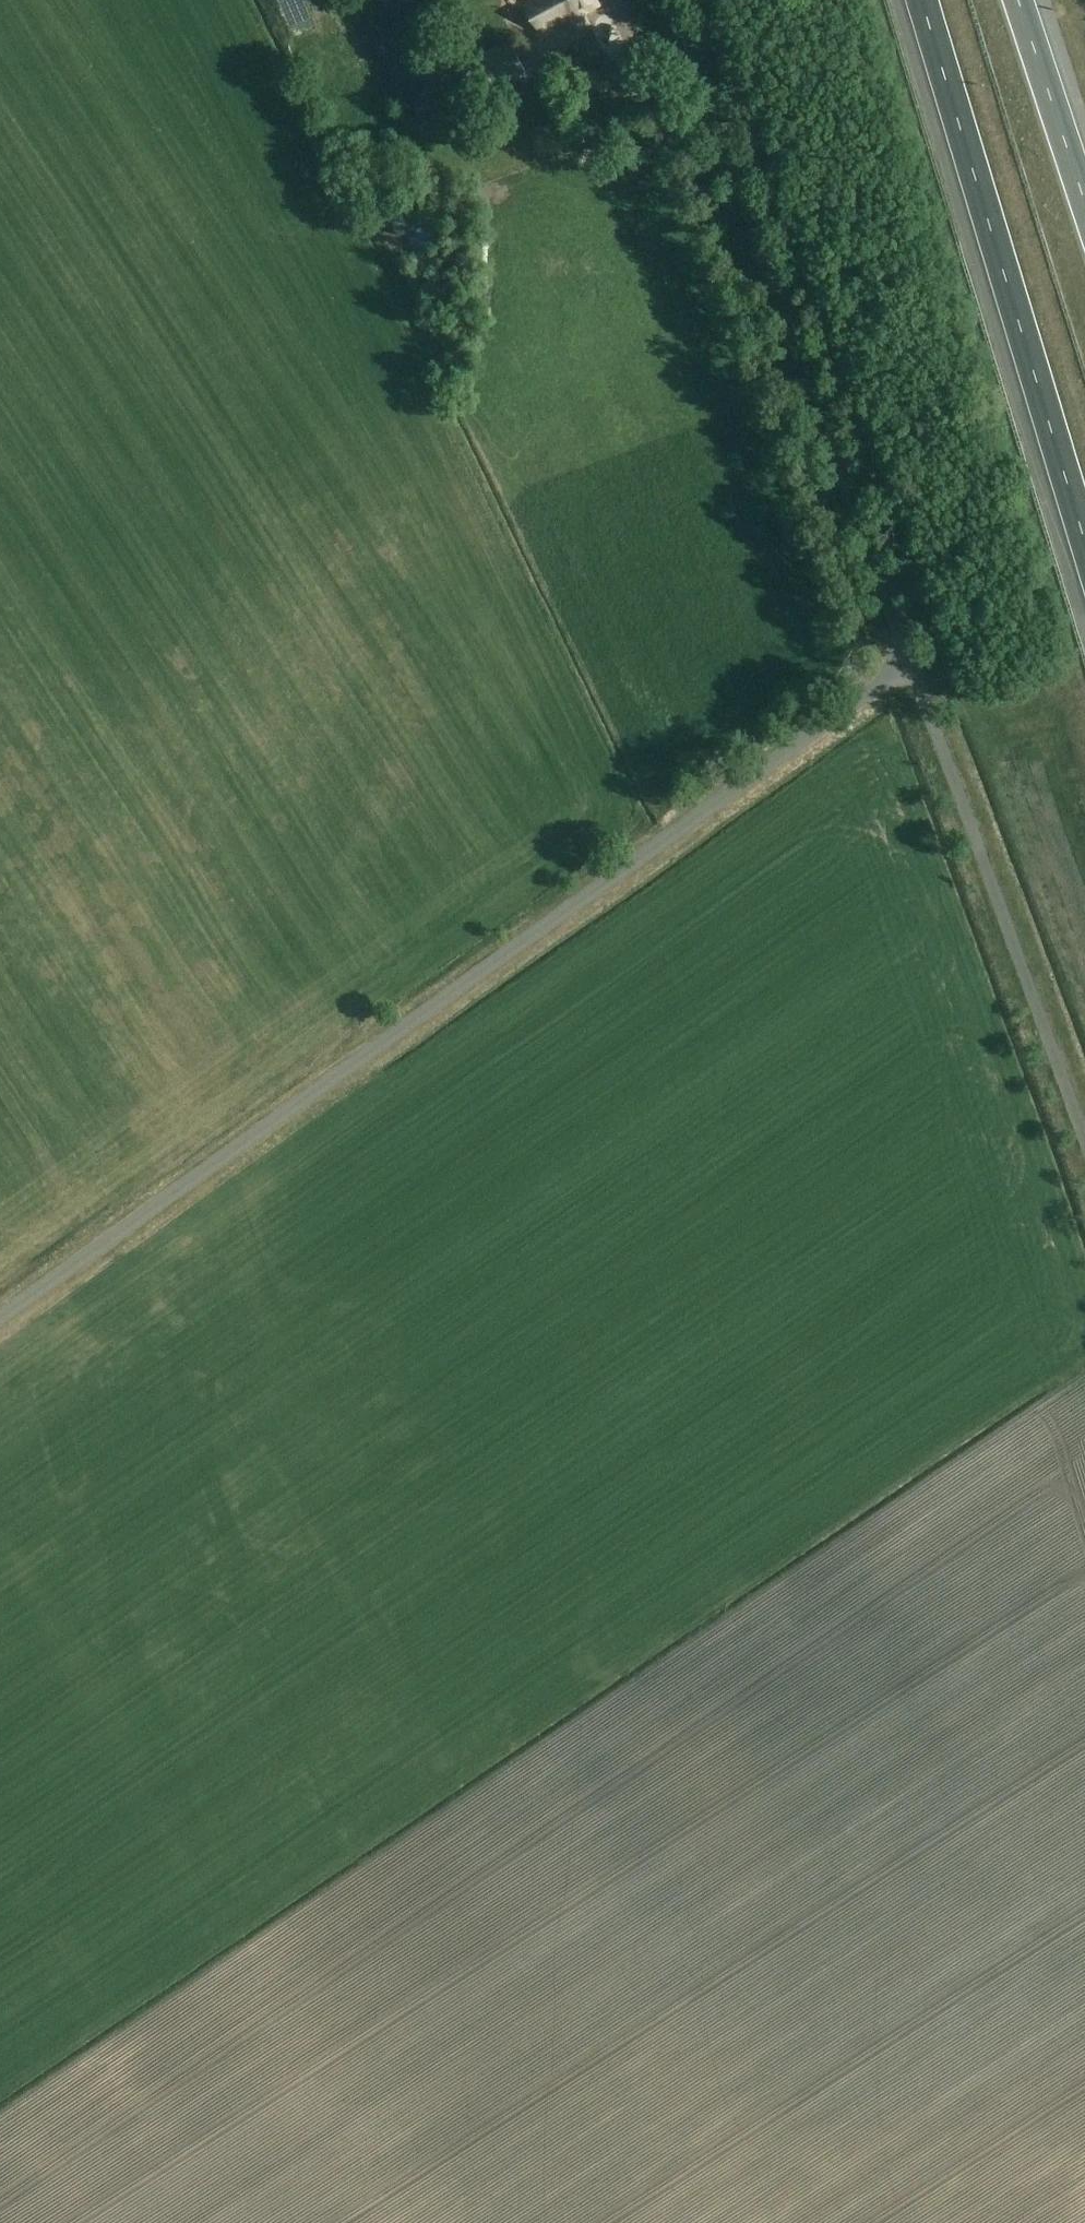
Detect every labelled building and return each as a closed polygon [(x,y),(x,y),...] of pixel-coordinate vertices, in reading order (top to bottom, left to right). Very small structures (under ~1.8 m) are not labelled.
[(597,4),(594,0),(533,0),(528,3),(542,30),(570,15),(571,17),(597,4)] [(513,47),(482,64),(494,86),(526,70),(513,47)]
